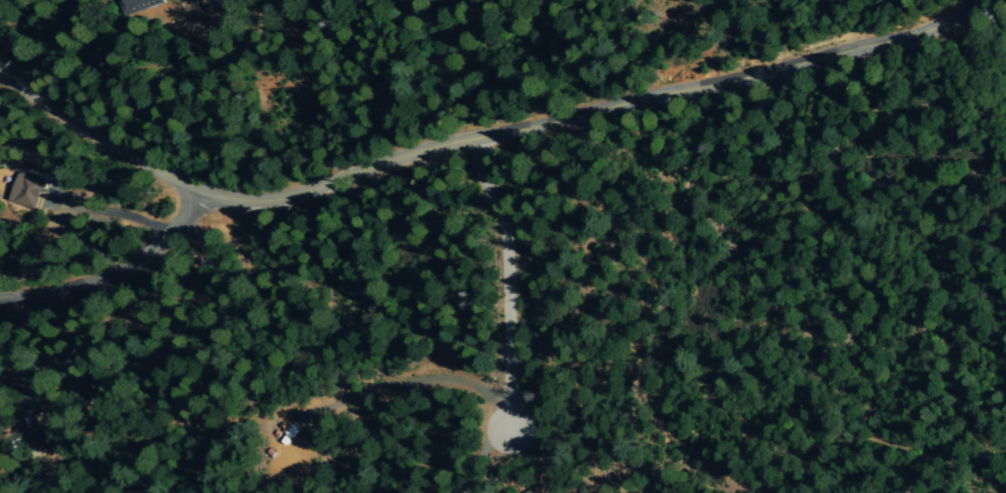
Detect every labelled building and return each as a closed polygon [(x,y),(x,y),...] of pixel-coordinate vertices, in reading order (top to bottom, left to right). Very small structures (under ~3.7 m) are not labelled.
[(170,5),(169,0),(129,0),(133,15),(170,5)] [(40,210),(46,183),(17,177),(11,203),(40,210)]
